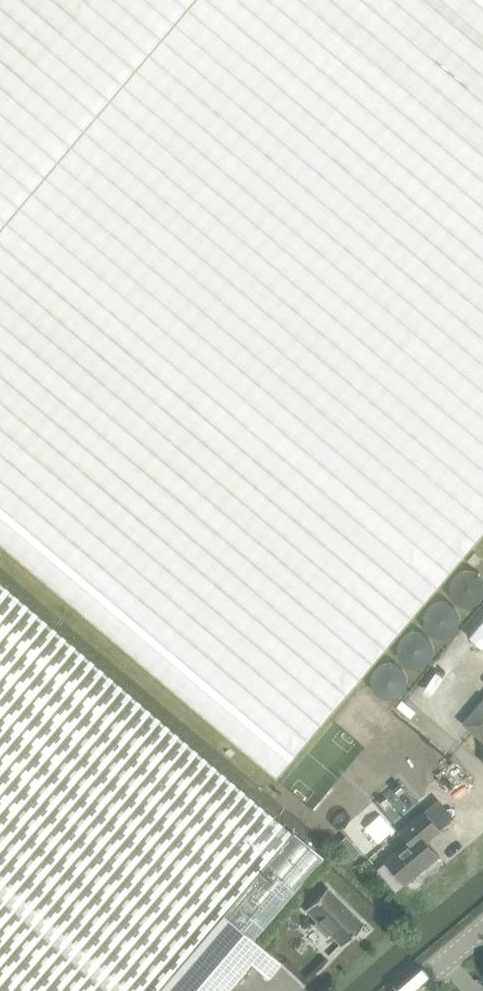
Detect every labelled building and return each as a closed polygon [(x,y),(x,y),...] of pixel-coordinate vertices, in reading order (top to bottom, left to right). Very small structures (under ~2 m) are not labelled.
[(278,775),(482,533),(482,0),(0,0),(0,539),(278,775)] [(475,552),(467,561),(475,567),(482,558),(475,552)] [(469,635),(482,647),(482,618),(469,635)] [(482,741),(482,702),(464,724),(482,741)] [(405,790),(400,783),(394,789),(399,795),(405,790)] [(441,799),(425,812),(432,821),(448,808),(441,799)] [(427,843),(441,832),(432,821),(425,812),(401,832),(410,843),(387,861),(406,885),(439,858),(427,843)] [(345,836),(338,844),(354,859),(361,852),(345,836)] [(314,926),(325,938),(328,935),(341,947),(363,925),(326,889),(304,911),(317,923),(314,926)]
